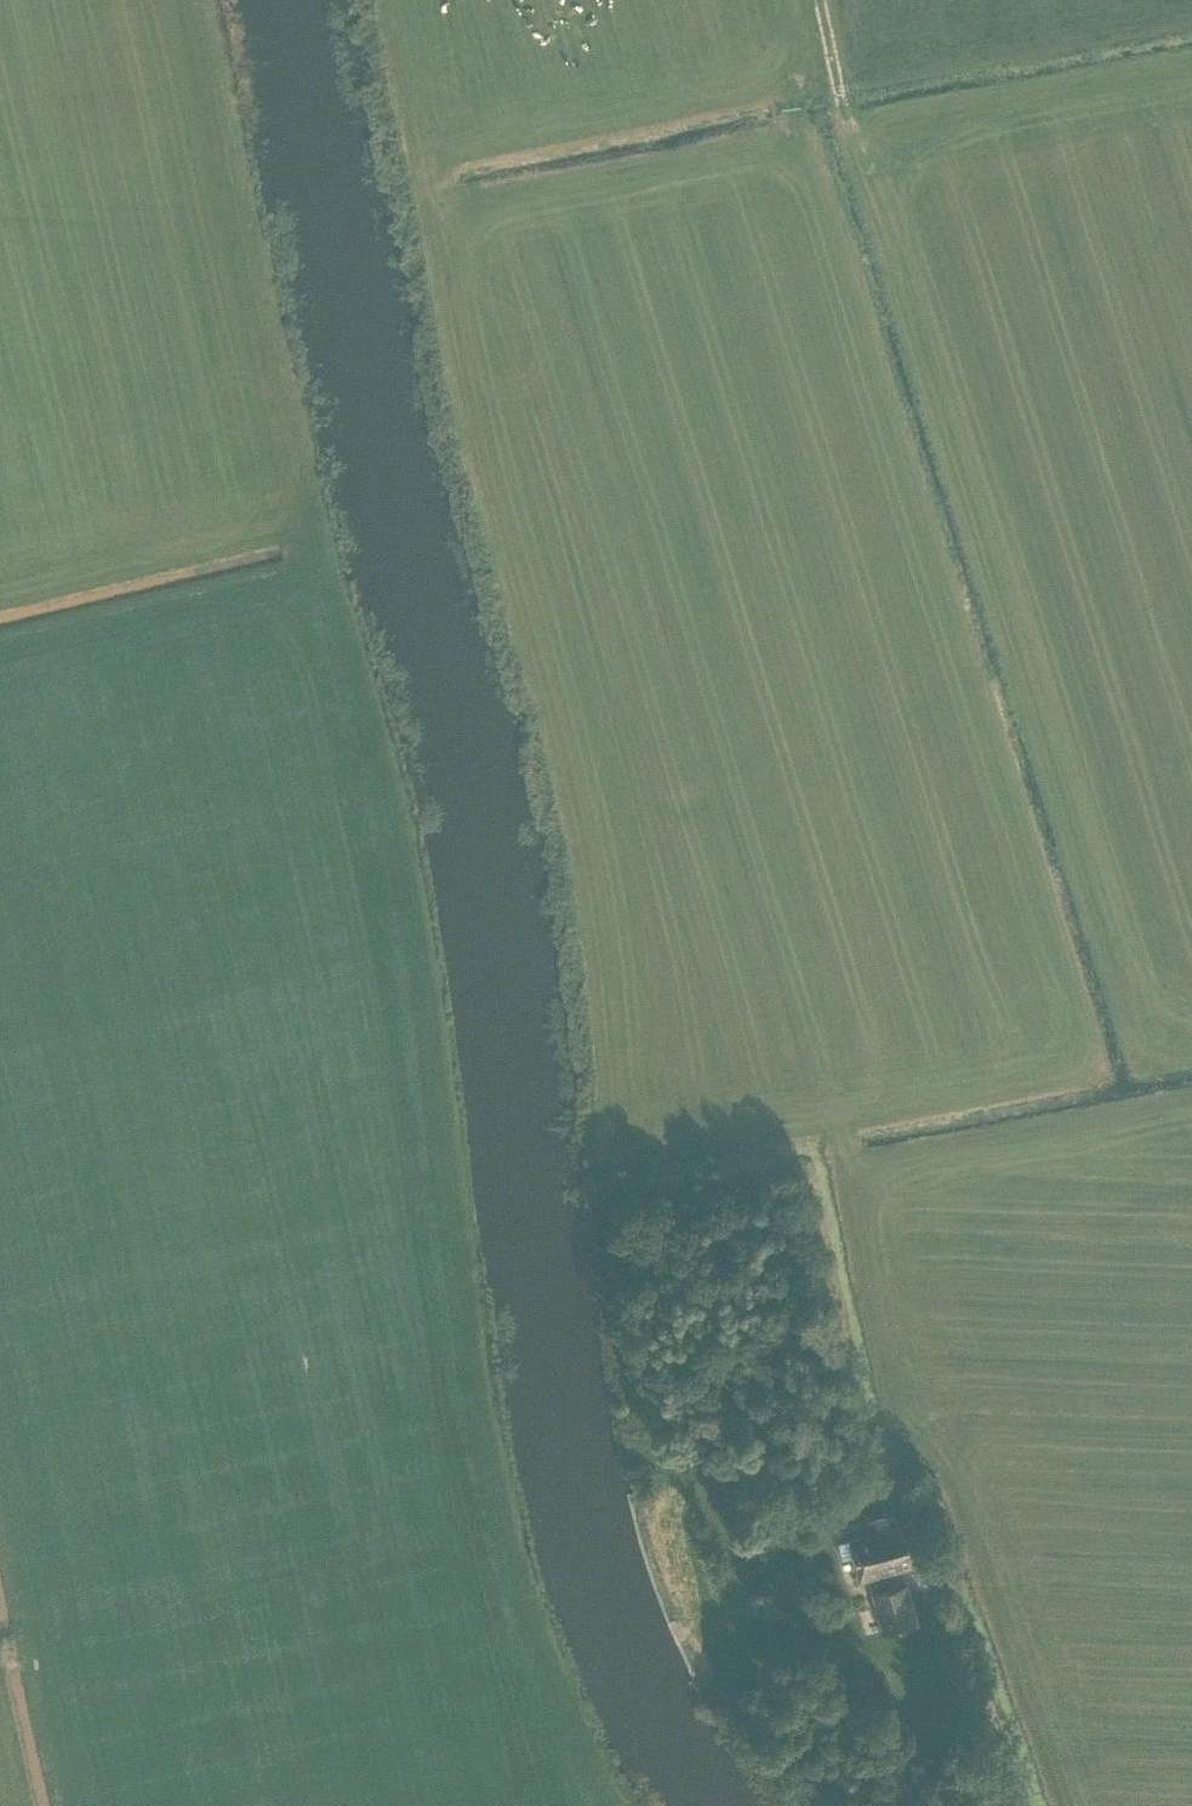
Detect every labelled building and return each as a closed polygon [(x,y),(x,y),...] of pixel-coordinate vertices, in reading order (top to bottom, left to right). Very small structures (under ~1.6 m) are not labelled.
[(860,1579),(922,1562),(911,1521),(848,1538),(860,1579)] [(891,1630),(917,1623),(906,1584),(880,1591),(891,1630)]
